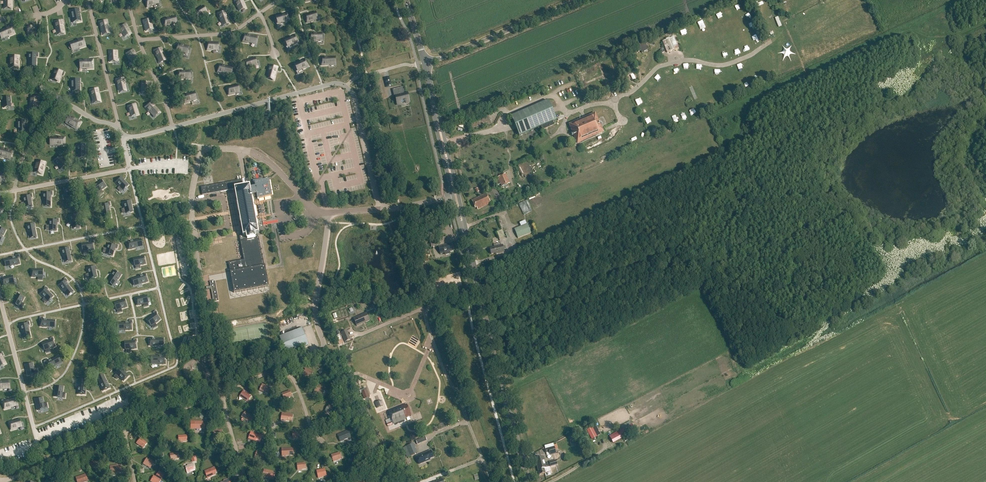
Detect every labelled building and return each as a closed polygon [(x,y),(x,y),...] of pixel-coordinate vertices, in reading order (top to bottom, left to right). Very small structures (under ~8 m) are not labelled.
[(146,1),(147,7),(154,6),(154,8),(158,7),(157,5),(159,5),(157,0),(149,0),(146,1)] [(235,1),(239,11),(246,8),(242,0),(238,0),(235,1)] [(202,6),(194,13),(199,19),(207,11),(202,6)] [(79,9),(71,10),(72,17),(73,23),(81,21),(80,18),(79,9)] [(225,11),(218,13),(222,24),(228,22),(225,11)] [(315,13),(305,15),(307,22),(317,19),(315,13)] [(287,14),(276,18),(277,20),(278,24),(280,24),(281,26),(284,25),(283,23),(289,21),(287,14)] [(175,17),(164,20),(165,27),(172,25),(172,28),(175,27),(175,25),(176,24),(175,17)] [(62,20),(55,22),(56,28),(57,33),(64,32),(63,30),(64,30),(62,20)] [(106,20),(100,22),(102,31),(102,33),(109,31),(108,27),(106,20)] [(150,20),(141,27),(146,32),(154,26),(150,20)] [(125,24),(119,28),(122,34),(123,33),(125,37),(131,34),(130,33),(130,32),(125,24)] [(34,26),(27,27),(28,34),(29,38),(36,36),(35,35),(36,35),(34,26)] [(3,31),(1,31),(4,38),(8,36),(15,33),(12,27),(3,30),(3,31)] [(255,37),(244,35),(243,42),(254,44),(255,37)] [(295,36),(285,41),(288,48),(289,47),(291,49),(294,47),(293,45),(298,42),(295,36)] [(666,40),(662,41),(667,53),(671,51),(670,51),(674,49),(675,49),(678,48),(673,37),(670,38),(669,37),(666,39),(666,40)] [(74,42),(72,43),(74,49),(79,48),(85,46),(83,39),(74,42)] [(641,51),(642,53),(648,50),(644,42),(638,45),(638,46),(636,47),(638,52),(641,51)] [(178,44),(176,51),(182,53),(182,55),(185,56),(186,54),(187,54),(189,48),(178,44)] [(161,48),(154,51),(159,61),(165,59),(161,48)] [(133,50),(127,54),(130,59),(133,64),(139,60),(138,58),(133,50)] [(10,62),(10,68),(18,69),(18,66),(19,56),(11,56),(10,62)] [(255,58),(244,62),(246,68),(257,65),(255,58)] [(83,61),(80,61),(81,69),(87,68),(93,68),(93,60),(83,61)] [(298,64),(295,65),(298,72),(299,71),(300,73),(304,71),(302,69),(308,66),(305,60),(298,64)] [(230,68),(219,65),(218,72),(229,75),(230,68)] [(277,67),(270,65),(267,76),(274,78),(277,67)] [(54,75),(52,79),(59,82),(59,81),(63,72),(56,69),(53,75),(54,75)] [(178,72),(178,79),(185,79),(185,81),(188,81),(188,79),(190,79),(190,72),(178,72)] [(123,78),(116,80),(119,89),(119,91),(126,89),(125,85),(123,78)] [(79,79),(71,79),(72,86),(72,92),(80,92),(80,89),(79,79)] [(237,85),(227,88),(229,95),(239,92),(237,85)] [(403,87),(398,88),(400,95),(395,96),(397,104),(404,102),(404,103),(406,102),(408,101),(407,94),(404,94),(403,87)] [(97,88),(90,90),(92,97),(93,101),(100,100),(99,98),(97,88)] [(194,94),(183,96),(185,103),(191,102),(192,104),(195,103),(195,101),(196,100),(194,94)] [(3,97),(1,97),(1,100),(3,100),(4,107),(4,108),(11,107),(10,103),(10,96),(3,97)] [(30,103),(30,108),(37,109),(37,107),(38,97),(31,96),(30,103)] [(548,101),(511,117),(519,135),(557,119),(548,101)] [(151,103),(145,107),(150,112),(153,116),(158,111),(157,110),(151,103)] [(135,104),(128,106),(130,113),(132,117),(138,115),(138,113),(135,104)] [(577,143),(603,132),(595,114),(570,125),(577,143)] [(560,115),(556,122),(562,125),(565,118),(560,115)] [(70,116),(66,123),(71,126),(77,130),(81,123),(73,118),(70,116)] [(18,127),(18,133),(26,133),(26,130),(26,120),(18,120),(18,127)] [(0,149),(0,157),(4,158),(5,158),(10,159),(12,152),(9,151),(0,148),(0,149)] [(59,157),(54,161),(58,166),(60,169),(66,165),(65,164),(59,157)] [(36,167),(34,172),(42,175),(43,172),(45,162),(37,160),(36,167)] [(505,174),(497,178),(494,179),(497,185),(501,183),(502,186),(509,184),(505,174)] [(121,178),(116,182),(120,187),(123,190),(128,186),(121,178)] [(205,187),(201,187),(202,193),(202,195),(235,189),(236,192),(241,219),(244,235),(239,236),(241,246),(244,260),(228,263),(230,271),(230,272),(232,283),(234,293),(248,290),(269,287),(265,265),(264,266),(261,251),(259,237),(258,237),(257,233),(251,201),(258,199),(271,197),(268,180),(255,183),(255,182),(254,183),(255,186),(250,187),(250,186),(249,187),(243,188),(243,185),(246,185),(245,179),(242,179),(242,180),(236,181),(214,185),(205,187)] [(102,181),(93,187),(97,193),(101,190),(106,186),(102,181)] [(72,187),(65,188),(66,195),(67,199),(74,197),(74,198),(74,197),(72,189),(74,188),(73,185),(71,186),(72,187)] [(44,199),(44,204),(50,204),(50,205),(50,195),(53,195),(53,192),(50,192),(50,193),(43,193),(43,199),(44,199)] [(477,207),(477,209),(482,207),(491,203),(486,193),(479,197),(472,201),(475,208),(477,207)] [(30,196),(23,197),(24,203),(25,207),(32,206),(30,198),(32,197),(32,194),(30,194),(30,196)] [(532,211),(527,200),(519,204),(524,215),(532,211)] [(130,201),(123,203),(125,209),(126,213),(133,212),(130,201)] [(108,204),(101,205),(102,212),(103,212),(104,217),(110,215),(110,216),(110,215),(108,206),(110,205),(110,202),(108,203),(108,204)] [(77,214),(70,215),(71,222),(72,225),(72,227),(79,226),(79,224),(77,216),(79,216),(79,213),(77,213),(77,214)] [(50,228),(50,231),(56,231),(57,231),(57,227),(57,222),(59,222),(59,219),(57,219),(57,220),(50,220),(50,227),(50,228)] [(34,224),(27,225),(28,232),(29,236),(36,235),(35,230),(34,224)] [(527,224),(514,229),(518,238),(531,233),(527,224)] [(129,240),(126,241),(126,243),(127,243),(129,249),(135,248),(140,247),(139,240),(129,242),(129,240)] [(84,244),(82,244),(82,245),(83,251),(85,251),(87,251),(94,250),(93,243),(94,243),(94,242),(94,241),(90,241),(91,242),(91,243),(84,244)] [(453,251),(451,243),(438,246),(440,254),(453,251)] [(107,250),(106,254),(112,256),(113,256),(115,248),(117,248),(118,245),(116,245),(116,246),(109,244),(107,250)] [(490,248),(491,254),(495,253),(496,254),(504,252),(503,245),(490,248)] [(68,248),(61,249),(63,256),(64,261),(71,259),(68,248)] [(16,257),(7,260),(8,266),(13,265),(20,264),(18,257),(19,257),(19,255),(16,255),(16,257)] [(144,257),(134,259),(135,266),(139,265),(146,264),(144,257)] [(88,268),(87,268),(89,275),(90,279),(96,277),(97,277),(94,266),(88,268)] [(115,271),(109,281),(115,284),(117,280),(121,275),(115,271)] [(146,275),(134,279),(135,279),(137,285),(142,284),(148,282),(146,275)] [(3,276),(0,277),(1,279),(2,279),(3,286),(10,284),(14,283),(12,276),(4,278),(3,276)] [(64,281),(59,285),(63,290),(66,294),(72,290),(66,282),(67,281),(65,278),(64,280),(64,281)] [(210,282),(213,302),(219,301),(215,281),(210,282)] [(45,289),(40,294),(45,298),(48,301),(53,297),(47,290),(48,289),(46,287),(44,288),(45,289)] [(17,296),(13,304),(19,307),(21,303),(24,297),(23,297),(18,294),(18,293),(17,292),(15,295),(17,296)] [(146,296),(136,299),(137,305),(144,304),(148,303),(146,296)] [(125,300),(115,303),(115,304),(117,310),(121,309),(127,307),(125,300)] [(154,314),(147,319),(147,320),(151,325),(155,323),(160,319),(156,313),(157,313),(156,311),(153,313),(154,314)] [(366,313),(354,318),(357,326),(368,321),(368,320),(369,319),(366,313)] [(40,317),(40,320),(41,320),(40,327),(47,327),(52,327),(53,321),(43,320),(43,318),(40,317)] [(129,323),(120,323),(120,324),(120,330),(125,330),(132,330),(131,323),(133,323),(132,321),(129,321),(129,323)] [(27,323),(20,325),(22,331),(23,336),(30,335),(28,325),(30,325),(29,322),(27,322),(27,323)] [(279,337),(286,354),(309,345),(302,328),(279,337)] [(341,331),(345,341),(351,338),(347,329),(341,331)] [(51,341),(42,344),(43,344),(45,350),(49,349),(55,347),(53,340),(54,340),(53,338),(50,339),(51,341)] [(134,342),(125,343),(126,349),(130,349),(136,349),(136,342),(137,341),(137,339),(134,340),(134,342)] [(154,357),(154,364),(159,364),(166,364),(166,357),(167,357),(167,355),(163,355),(163,356),(163,357),(158,357),(154,357)] [(47,360),(44,362),(45,364),(46,363),(49,369),(50,369),(55,366),(59,364),(58,360),(56,358),(57,358),(56,358),(48,362),(47,360)] [(32,363),(25,365),(28,376),(28,375),(35,374),(34,370),(34,369),(32,363)] [(121,369),(116,374),(119,376),(124,381),(127,378),(129,376),(124,372),(121,368),(120,369),(121,369)] [(306,376),(311,377),(313,372),(305,369),(303,374),(306,375),(306,376)] [(104,378),(98,381),(100,385),(103,391),(110,388),(105,377),(104,378)] [(263,392),(263,391),(267,393),(270,388),(262,384),(260,390),(263,392)] [(56,386),(55,397),(62,398),(62,394),(62,393),(63,387),(56,386)] [(325,388),(320,386),(319,387),(317,386),(315,391),(314,392),(317,393),(318,392),(322,394),(323,393),(324,394),(325,392),(324,391),(325,389),(325,388)] [(251,395),(244,390),(239,397),(242,399),(243,398),(247,401),(251,395)] [(282,394),(284,399),(284,400),(288,398),(292,396),(290,391),(282,394)] [(42,398),(35,400),(38,410),(44,408),(44,404),(43,404),(42,398)] [(4,400),(1,400),(2,402),(3,402),(3,405),(4,409),(11,407),(16,406),(14,399),(12,400),(5,402),(4,400)] [(332,415),(333,413),(336,415),(338,411),(341,413),(343,410),(337,407),(336,408),(329,405),(325,411),(328,412),(332,415)] [(389,411),(394,423),(405,419),(405,418),(411,415),(407,407),(406,408),(405,405),(389,411)] [(245,412),(242,417),(244,419),(248,422),(252,417),(245,412)] [(284,422),(289,422),(289,420),(292,421),(293,416),(282,414),(281,422),(284,422)] [(18,420),(9,423),(11,430),(17,428),(21,427),(19,420),(18,420)] [(191,421),(191,428),(195,428),(195,429),(198,429),(198,428),(205,429),(205,424),(203,424),(203,421),(191,421)] [(632,425),(610,436),(613,443),(631,433),(629,430),(633,428),(632,425)] [(586,429),(591,439),(597,436),(592,427),(586,429)] [(345,432),(340,434),(340,435),(338,436),(340,441),(341,442),(344,441),(344,440),(348,438),(345,432)] [(251,433),(249,438),(252,439),(256,441),(257,440),(260,441),(263,436),(259,434),(258,436),(251,433)] [(139,445),(143,448),(147,443),(140,438),(137,443),(140,445),(139,445)] [(406,447),(410,456),(417,453),(413,444),(406,447)] [(554,447),(545,449),(546,453),(549,452),(550,455),(556,453),(554,447)] [(416,457),(419,464),(430,460),(429,459),(433,457),(431,451),(416,457)] [(264,454),(257,452),(255,457),(258,458),(262,460),(264,454)] [(331,455),(333,462),(337,461),(337,460),(341,459),(339,453),(331,455)] [(535,459),(539,475),(545,473),(545,472),(550,471),(549,467),(547,462),(545,463),(543,457),(535,459)] [(155,465),(156,463),(149,459),(149,460),(147,459),(144,463),(143,464),(147,466),(150,468),(153,464),(155,465)] [(195,470),(193,463),(187,465),(188,466),(186,467),(187,473),(191,472),(190,472),(195,470)] [(118,465),(110,466),(111,474),(115,474),(114,473),(119,472),(119,471),(121,470),(121,466),(118,467),(118,465)] [(211,476),(215,475),(214,473),(216,472),(214,467),(205,471),(208,478),(211,477),(211,476)] [(317,471),(318,477),(319,478),(322,477),(326,476),(325,469),(317,471)] [(274,478),(275,472),(274,472),(266,470),(264,470),(264,471),(263,476),(263,477),(266,478),(266,477),(270,478),(271,477),(274,478)] [(151,481),(160,481),(164,474),(161,472),(159,475),(158,474),(156,477),(154,476),(151,481)] [(46,481),(53,481),(56,479),(51,474),(47,477),(49,480),(46,481)]
